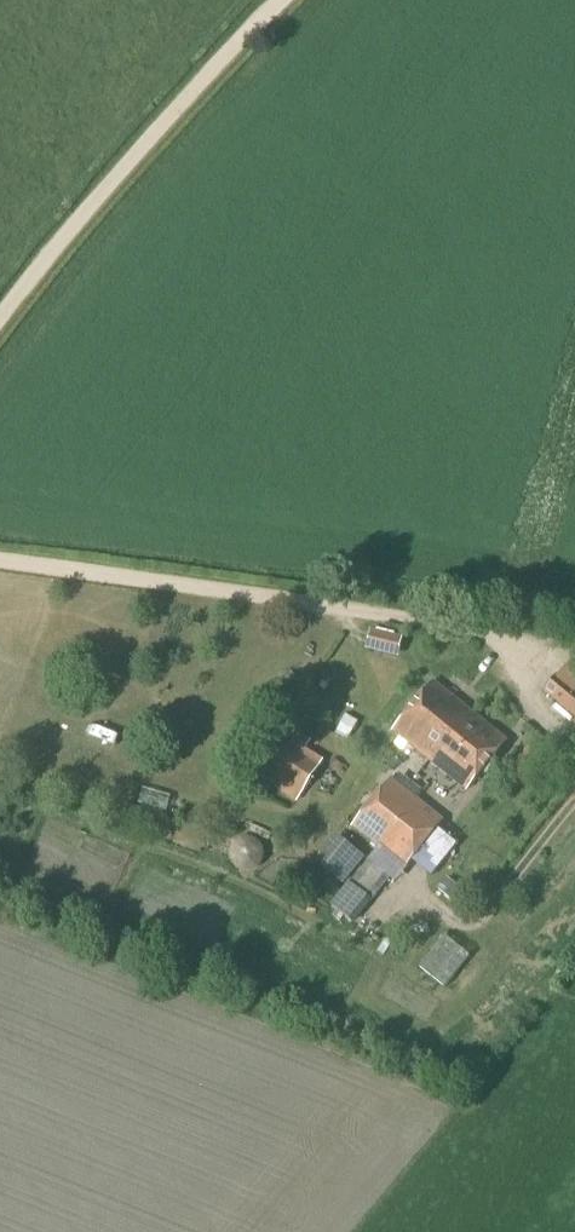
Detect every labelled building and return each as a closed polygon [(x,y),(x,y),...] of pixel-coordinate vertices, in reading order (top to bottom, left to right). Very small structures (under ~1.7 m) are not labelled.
[(397,657),(401,639),(368,631),(364,650),(397,657)] [(555,675),(541,693),(574,720),(574,691),(555,675)] [(466,790),(506,741),(432,682),(393,731),(466,790)] [(302,794),(318,768),(280,746),(264,772),(259,780),(295,802),(300,793),(302,794)] [(402,872),(443,821),(389,779),(349,829),(402,872)] [(342,830),(322,854),(345,875),(366,851),(342,830)] [(243,873),(246,873),(249,872),(251,872),(253,871),(255,870),(258,868),(260,866),(261,864),(262,861),(263,859),(263,856),(263,853),(263,851),(262,848),(261,846),(259,844),(257,841),(255,840),(253,839),(251,838),(248,837),(246,837),(244,837),(241,838),(238,839),(236,840),(233,842),(231,845),(230,846),(229,849),(228,851),(228,854),(228,856),(228,859),(229,862),(231,866),(234,868),(237,871),(240,872),(243,873)] [(453,904),(463,893),(445,878),(436,889),(453,904)] [(351,924),(370,902),(348,885),(330,906),(351,924)] [(426,959),(452,981),(474,954),(448,932),(426,959)]
